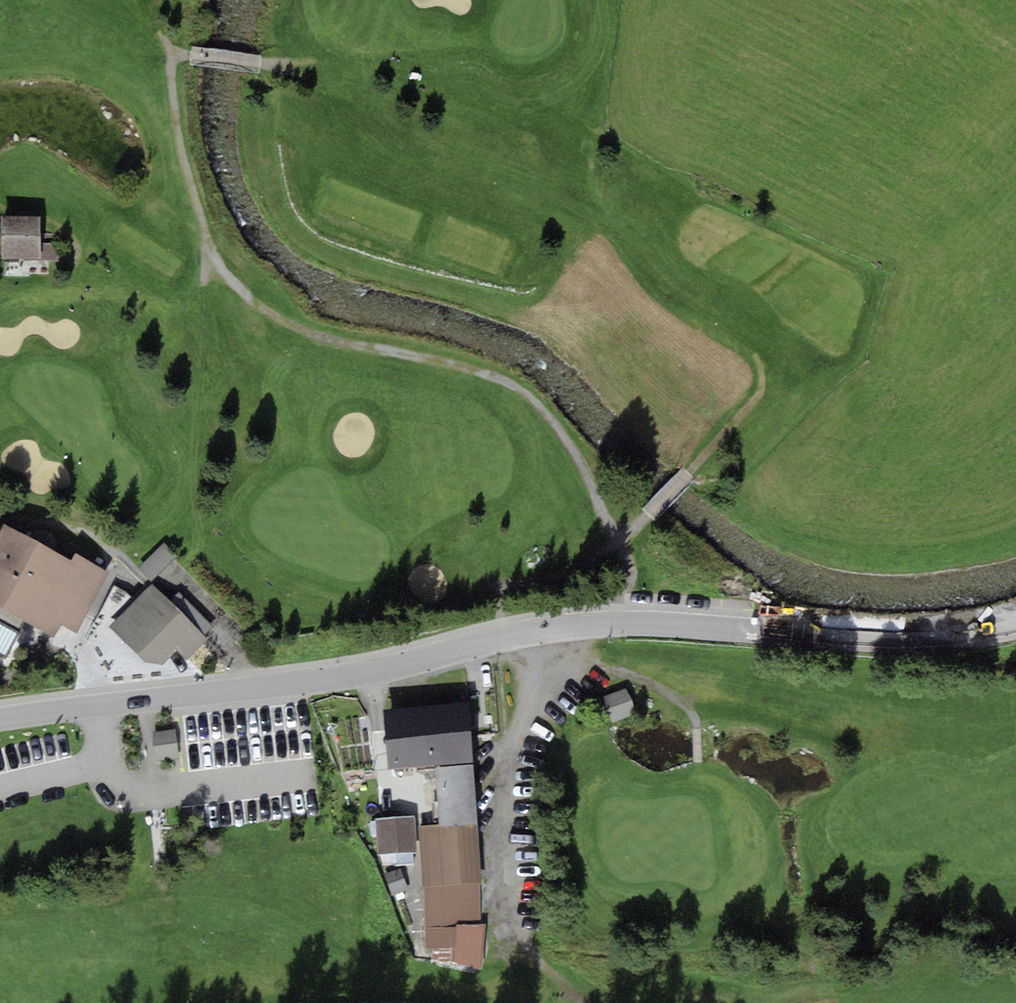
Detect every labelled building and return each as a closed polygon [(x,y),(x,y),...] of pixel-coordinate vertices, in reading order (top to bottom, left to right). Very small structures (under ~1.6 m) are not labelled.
[(44,248),(45,222),(6,222),(5,264),(10,264),(10,278),(34,278),(34,266),(62,266),(62,248),(44,248)] [(61,555),(13,528),(6,525),(0,536),(0,622),(18,632),(24,622),(61,555)] [(138,569),(150,581),(176,555),(165,543),(138,569)] [(109,573),(75,554),(71,561),(61,555),(24,622),(55,639),(62,626),(75,634),(109,573)] [(163,665),(178,651),(187,660),(207,641),(203,637),(169,602),(151,584),(109,625),(147,664),(163,665)] [(169,602),(203,637),(213,628),(178,593),(169,602)] [(18,632),(0,622),(0,655),(4,657),(18,632)] [(634,711),(628,691),(609,697),(616,717),(634,711)] [(382,711),(388,771),(473,763),(467,703),(382,711)] [(180,760),(175,729),(153,733),(158,764),(180,760)] [(476,824),(473,766),(435,768),(438,826),(476,824)] [(416,852),(414,816),(375,819),(377,854),(382,854),(382,866),(413,864),(412,852),(416,852)] [(479,883),(476,824),(438,826),(419,827),(422,886),(425,886),(479,883)] [(408,891),(401,870),(385,876),(392,897),(408,891)] [(481,924),(479,883),(425,886),(427,927),(481,924)] [(487,924),(481,924),(427,927),(427,951),(431,950),(432,960),(480,970),(487,924)]
